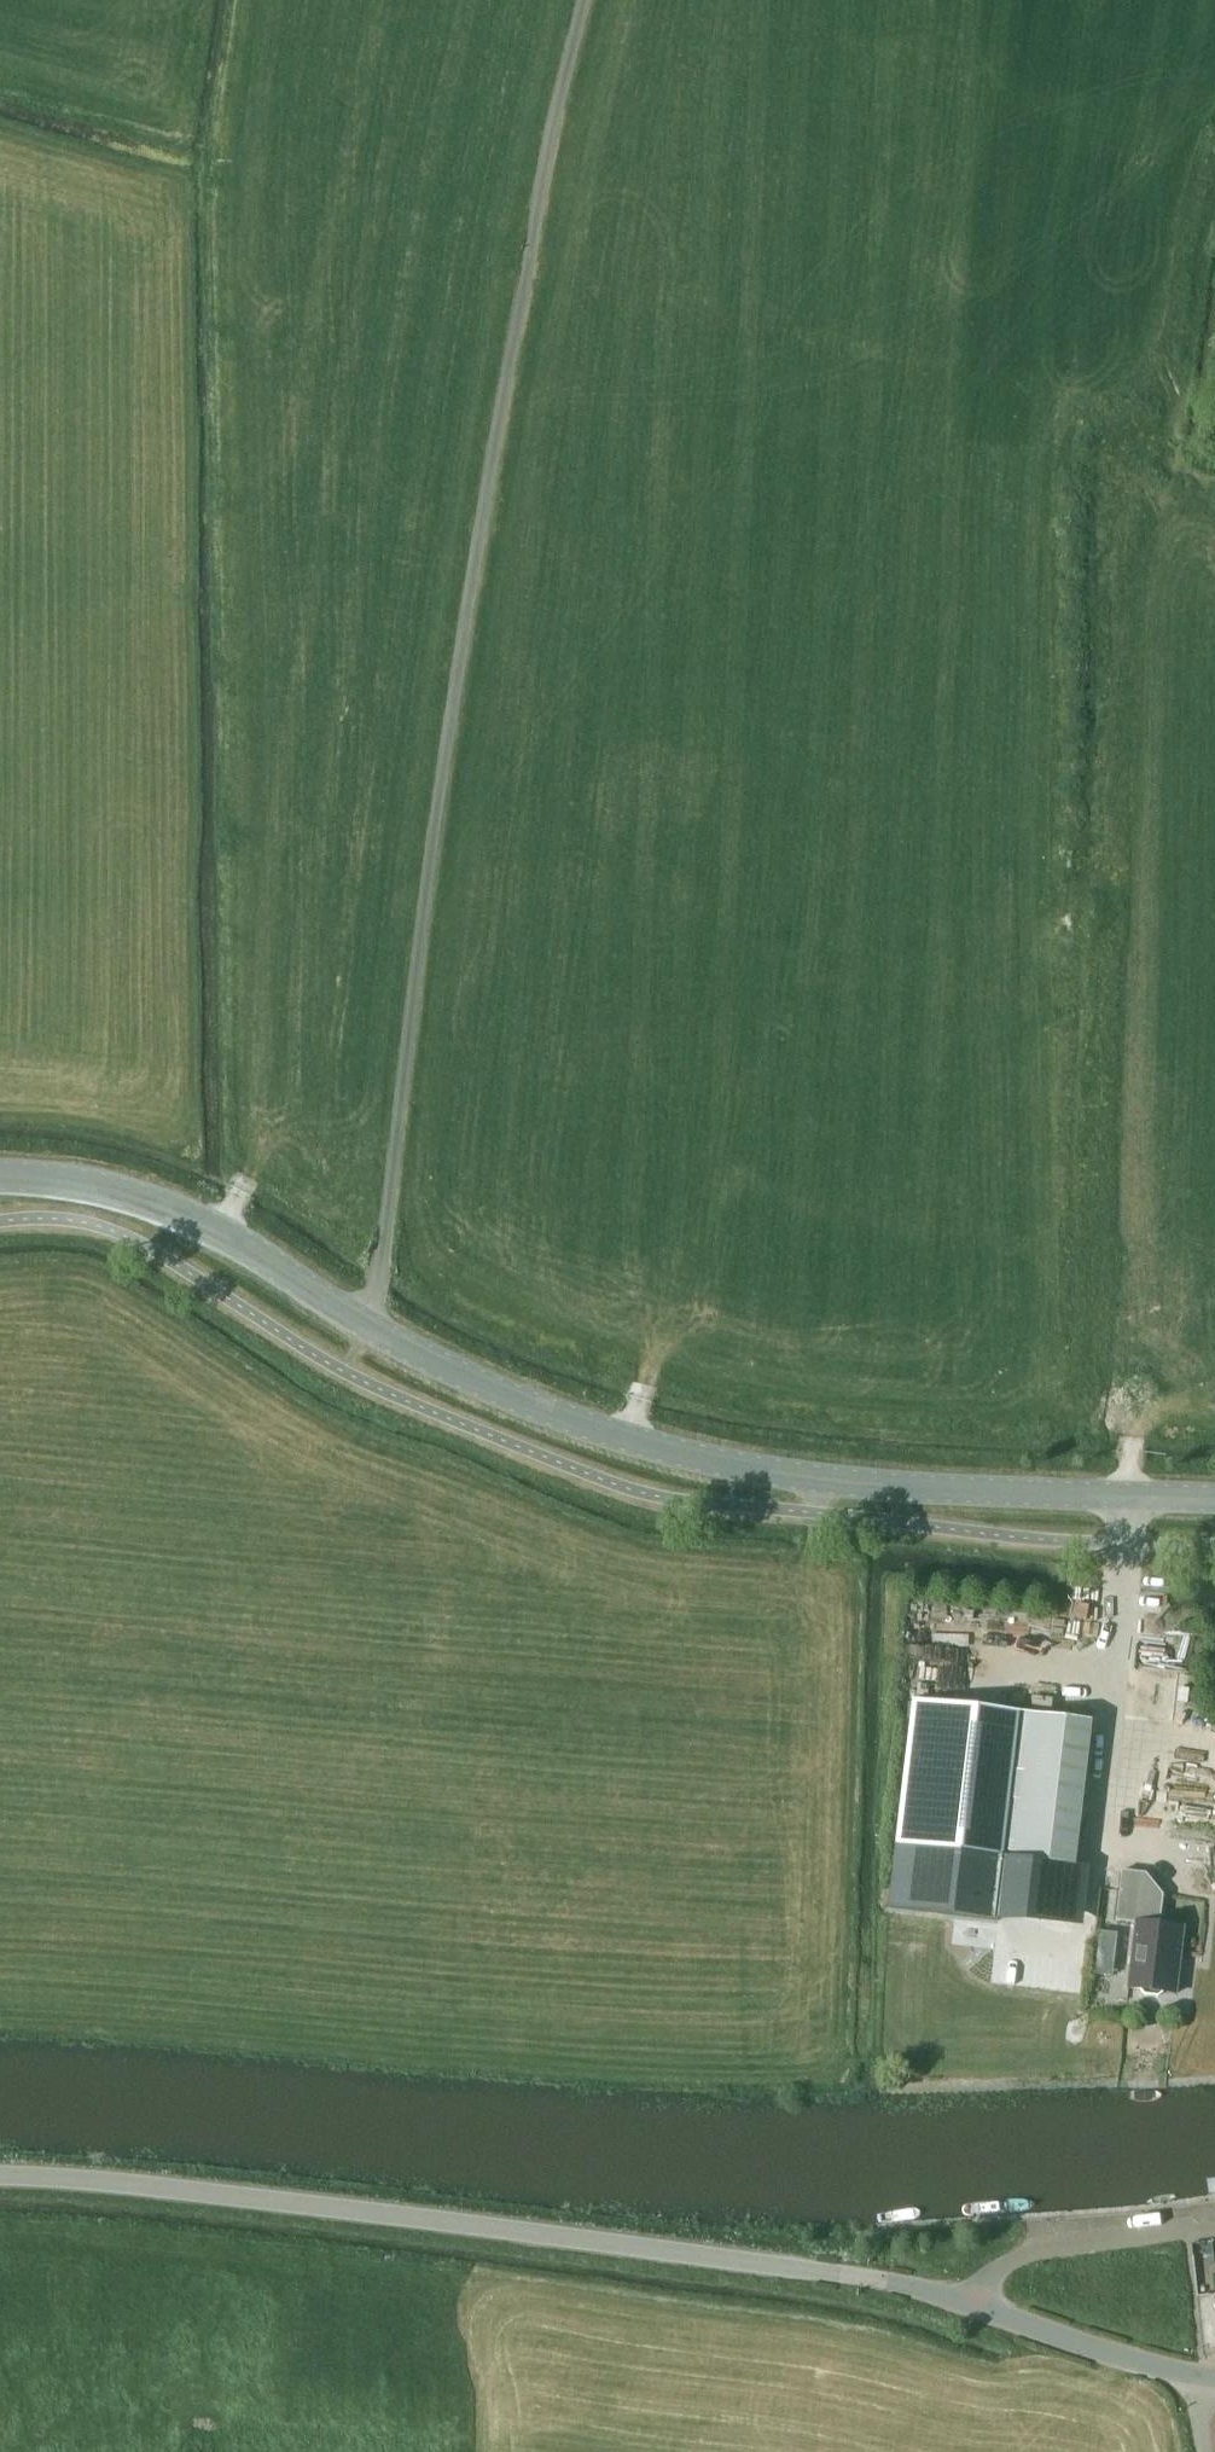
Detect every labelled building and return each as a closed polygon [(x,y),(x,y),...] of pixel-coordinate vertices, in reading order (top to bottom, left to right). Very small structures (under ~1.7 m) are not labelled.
[(914,1699),(890,1905),(1000,1918),(1001,1908),(1073,1916),(1079,1864),(1075,1864),(1081,1811),(1092,1720),(914,1699)] [(1151,1872),(1127,1868),(1121,1919),(1140,1921),(1132,1986),(1144,1988),(1148,1993),(1162,1995),(1168,1991),(1180,1992),(1188,1926),(1164,1923),(1168,1894),(1151,1872)] [(1103,1928),(1096,1972),(1113,1975),(1120,1930),(1103,1928)]
